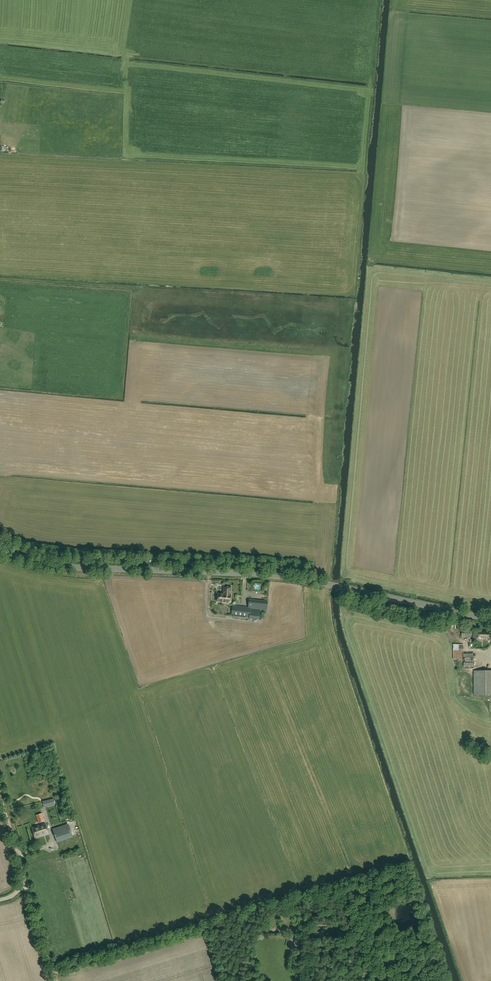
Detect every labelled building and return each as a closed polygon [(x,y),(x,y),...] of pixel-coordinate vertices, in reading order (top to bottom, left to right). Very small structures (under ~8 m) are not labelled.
[(231,604),(231,595),(232,587),(224,586),(223,594),(218,593),(218,602),(231,604)] [(259,620),(260,612),(250,611),(250,609),(261,610),(267,611),(268,602),(249,600),(248,608),(233,606),(232,615),(250,617),(250,618),(259,620)] [(471,630),(463,630),(462,638),(471,638),(471,630)] [(453,645),(453,659),(462,659),(462,653),(463,653),(463,644),(453,645)] [(474,667),(474,654),(464,654),(464,667),(474,667)] [(474,671),(474,696),(490,696),(490,671),(474,671)] [(54,799),(43,802),(44,807),(55,805),(54,799)] [(36,815),(37,818),(39,823),(45,821),(42,813),(36,815)] [(45,824),(32,828),(36,839),(49,834),(45,824)] [(69,824),(53,830),(57,842),(73,837),(69,824)] [(307,938),(296,936),(294,947),(300,948),(300,951),(304,952),(307,938)]
